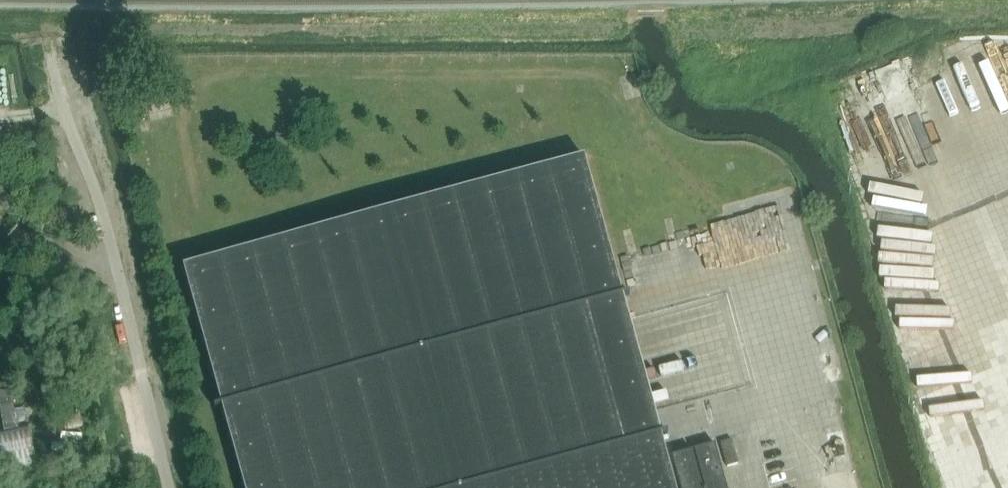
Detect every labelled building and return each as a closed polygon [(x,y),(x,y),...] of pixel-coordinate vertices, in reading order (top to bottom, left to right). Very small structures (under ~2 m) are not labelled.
[(585,159),(186,269),(246,487),(676,487),(585,159)] [(43,458),(35,424),(0,432),(0,468),(43,458)] [(721,441),(728,466),(740,462),(734,438),(721,441)] [(715,444),(672,455),(681,487),(727,487),(715,444)]
